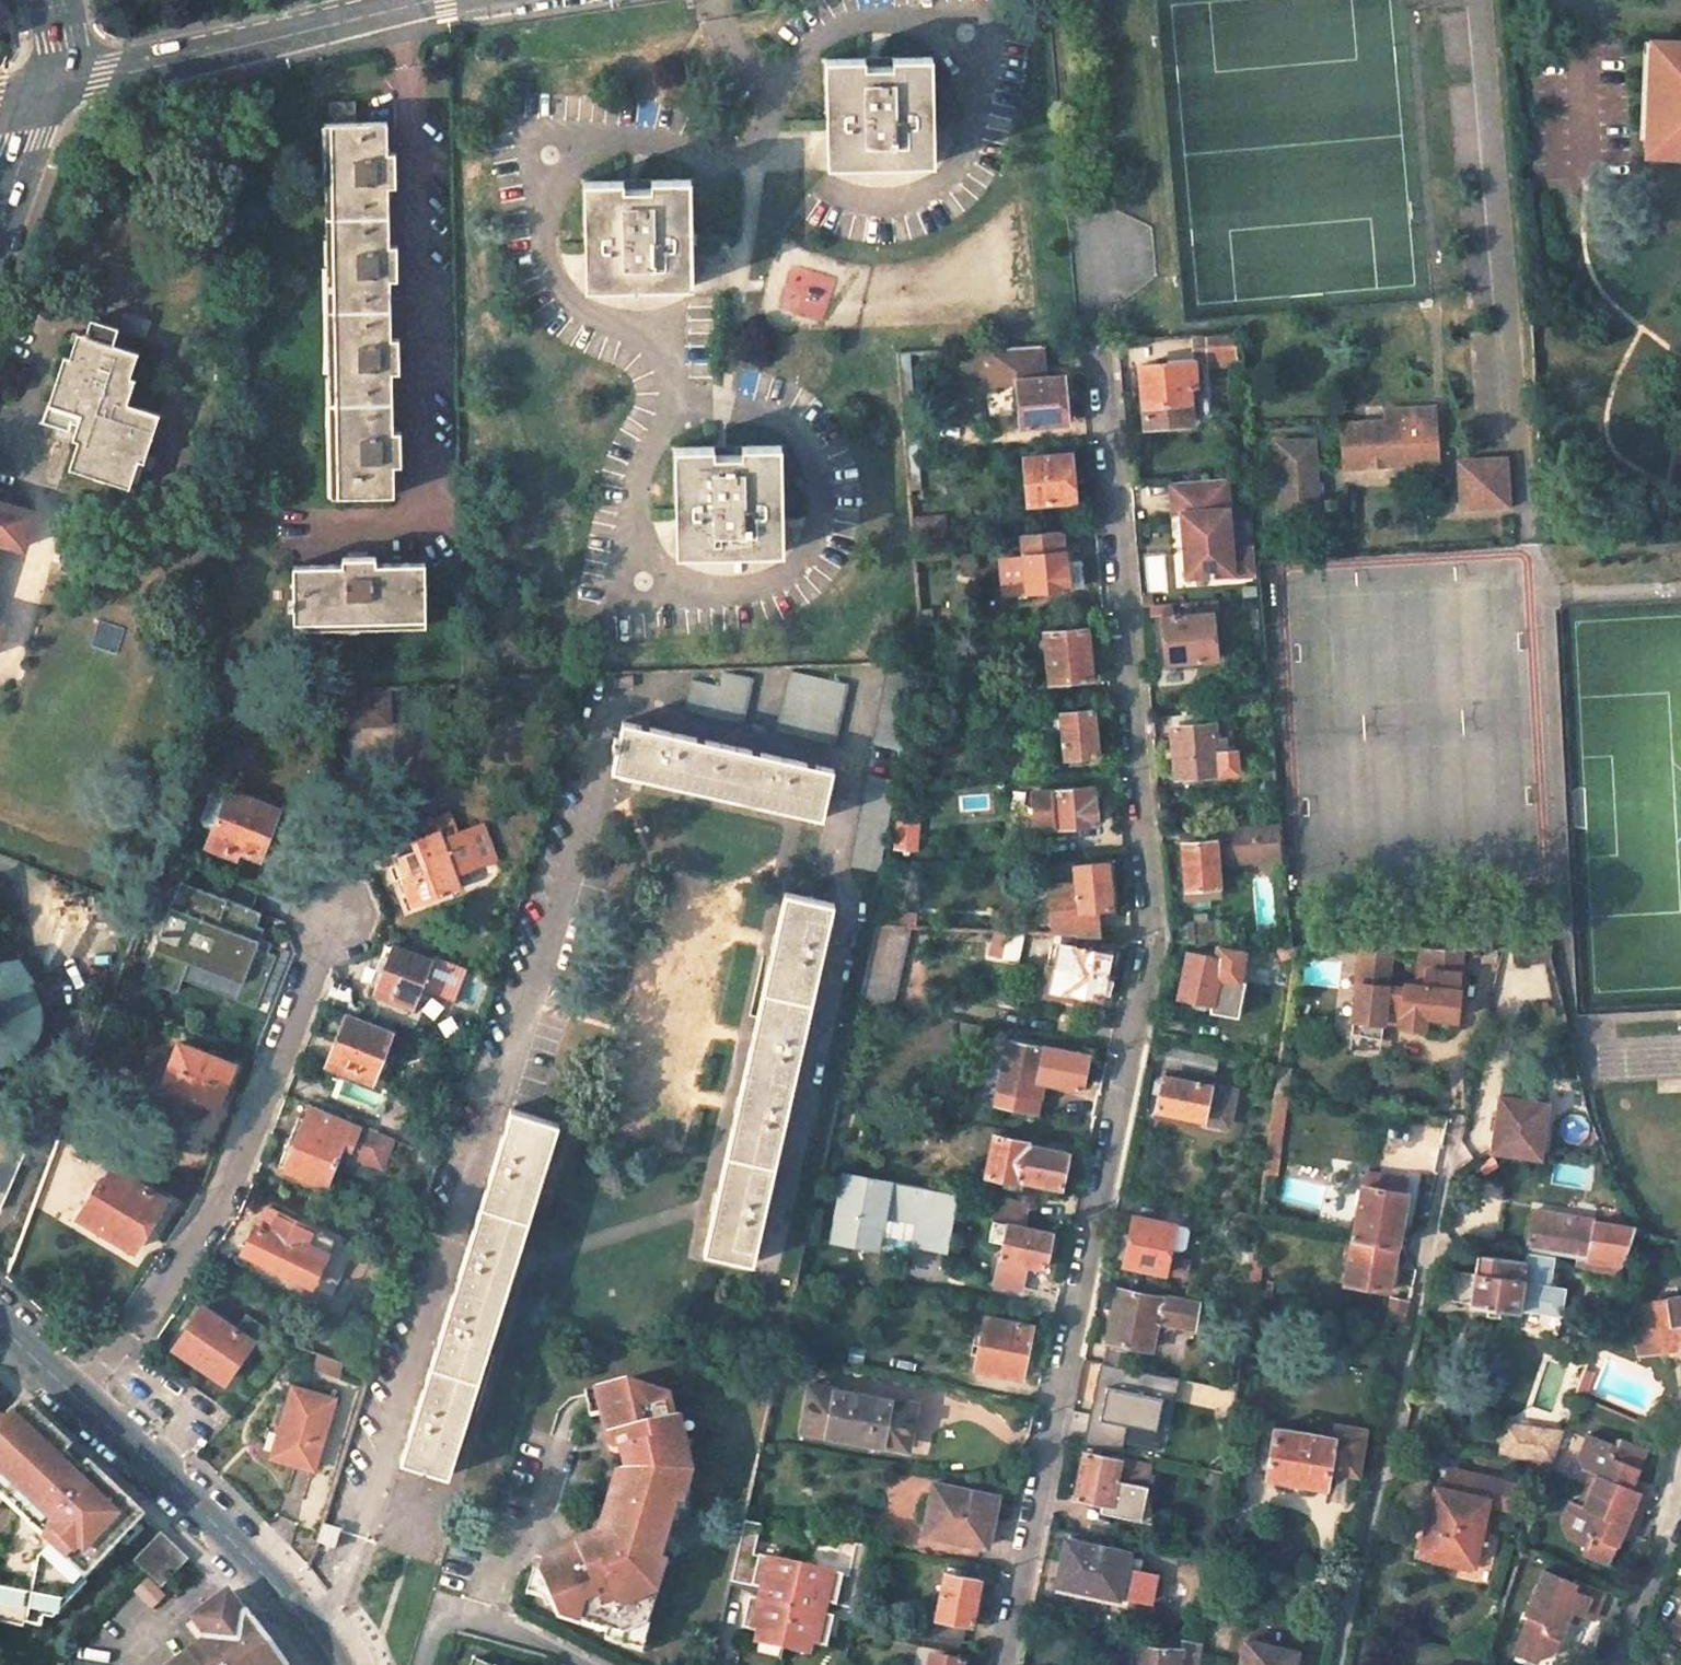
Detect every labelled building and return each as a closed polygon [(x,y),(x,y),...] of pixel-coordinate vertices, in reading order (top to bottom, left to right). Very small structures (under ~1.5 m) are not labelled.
[(1655,43),(1647,158),(1680,160),(1680,44),(1655,43)] [(865,58),(826,59),(827,166),(830,166),(931,164),(934,164),(932,57),(892,58),(893,66),(879,66),(865,67),(865,58)] [(330,103),(331,124),(354,123),(354,102),(330,103)] [(396,169),(396,152),(388,152),(388,122),(354,123),(331,124),(325,124),(332,497),(391,496),(394,495),(394,465),(402,465),(401,450),(401,430),(393,431),(392,372),(400,372),(400,357),(399,338),(392,338),(390,279),(398,279),(398,263),(398,245),(390,245),(389,186),(396,186),(396,169)] [(624,180),(584,181),(586,288),(588,288),(693,286),(691,179),(651,180),(652,188),(637,189),(624,189),(624,180)] [(139,352),(78,332),(70,357),(64,355),(48,404),(81,414),(72,439),(78,441),(69,469),(81,472),(130,489),(138,461),(144,463),(161,414),(128,404),(137,379),(131,377),(139,352)] [(1237,332),(1193,335),(1194,355),(1208,354),(1208,366),(1238,365),(1237,332)] [(1043,345),(983,348),(985,388),(1018,386),(1021,426),(1068,422),(1064,376),(1045,378),(1043,345)] [(1167,363),(1139,365),(1145,427),(1192,423),(1189,386),(1196,386),(1195,359),(1167,361),(1167,363)] [(1342,422),(1346,468),(1443,460),(1439,413),(1438,404),(1388,408),(1388,418),(1342,422)] [(1321,513),(1314,436),(1277,439),(1284,517),(1321,513)] [(714,446),(675,447),(677,554),(679,554),(781,552),(784,552),(781,445),(742,446),(742,454),(728,454),(715,455),(714,446)] [(1070,453),(1024,457),(1028,503),(1074,499),(1070,453)] [(1511,503),(1507,457),(1460,461),(1464,507),(1511,503)] [(1234,574),(1256,572),(1254,546),(1235,548),(1230,478),(1171,482),(1173,512),(1182,512),(1188,576),(1233,572),(1234,574)] [(23,548),(34,513),(0,503),(0,541),(23,548)] [(949,536),(946,514),(917,518),(919,540),(949,536)] [(1059,551),(1064,551),(1062,531),(1021,533),(1023,555),(1032,554),(1059,551)] [(1032,554),(1023,555),(1026,591),(1082,586),(1080,561),(1065,562),(1064,551),(1059,551),(1032,554)] [(342,565),(293,566),(293,600),(288,600),(289,608),(294,608),(294,629),(426,626),(426,566),(426,563),(376,564),(376,556),(361,557),(342,557),(342,565)] [(1213,613),(1162,617),(1166,662),(1217,658),(1213,613)] [(1086,628),(1045,632),(1050,681),(1091,677),(1086,628)] [(916,674),(887,669),(873,745),(902,750),(916,674)] [(848,683),(791,670),(776,731),(834,744),(848,683)] [(720,685),(692,679),(685,710),(742,723),(753,677),(723,671),(720,685)] [(633,675),(612,676),(613,687),(634,686),(633,675)] [(344,724),(392,724),(392,686),(344,686),(344,724)] [(1093,709),(1061,712),(1065,758),(1098,755),(1093,709)] [(833,769),(624,722),(620,738),(615,737),(612,747),(618,749),(613,770),(823,817),(833,769)] [(1214,723),(1171,727),(1176,777),(1238,772),(1235,752),(1227,752),(1225,738),(1216,739),(1214,723)] [(908,758),(899,756),(894,774),(904,776),(908,758)] [(897,780),(868,774),(850,866),(880,871),(897,780)] [(1092,786),(1033,791),(1037,828),(1097,823),(1094,796),(1093,797),(1092,786)] [(278,809),(229,790),(208,846),(228,854),(231,847),(259,858),(278,809)] [(456,873),(496,858),(484,824),(460,832),(453,811),(436,816),(441,829),(411,840),(414,850),(398,856),(407,882),(402,883),(410,905),(461,886),(456,873)] [(895,846),(917,848),(920,821),(898,819),(895,846)] [(1182,841),(1186,889),(1219,886),(1217,861),(1230,859),(1280,856),(1277,823),(1181,831),(1182,841)] [(1112,907),(1107,862),(1076,865),(1078,886),(1050,889),(1054,934),(1099,936),(1097,914),(1102,908),(1112,907)] [(1220,895),(1219,886),(1186,889),(1186,898),(1220,895)] [(238,1000),(255,1006),(276,956),(268,953),(270,949),(259,944),(265,928),(257,925),(262,913),(211,893),(201,917),(191,913),(188,920),(168,912),(143,977),(178,991),(192,956),(247,978),(238,1000)] [(833,903),(786,893),(705,1251),(753,1262),(833,903)] [(907,913),(879,911),(877,924),(906,926),(907,913)] [(1221,920),(1189,921),(1190,942),(1218,944),(1223,944),(1221,920)] [(906,926),(877,924),(859,1001),(891,1008),(906,926)] [(1008,931),(994,930),(990,956),(1003,959),(1008,931)] [(1023,932),(1008,931),(1003,959),(1017,961),(1023,932)] [(430,953),(403,943),(401,949),(392,944),(391,948),(386,945),(380,959),(376,969),(381,971),(373,994),(392,1001),(394,996),(416,1005),(423,986),(455,998),(468,967),(430,953)] [(1110,954),(1061,943),(1051,987),(1100,998),(1110,954)] [(1215,957),(1188,952),(1179,996),(1212,1003),(1210,1011),(1238,1017),(1245,981),(1239,980),(1245,950),(1218,944),(1215,957)] [(1549,947),(1514,948),(1513,952),(1513,960),(1550,960),(1549,947)] [(1400,1024),(1424,1028),(1426,1015),(1456,1019),(1460,989),(1458,989),(1463,949),(1421,949),(1419,963),(1416,984),(1405,982),(1405,988),(1388,985),(1391,948),(1360,949),(1349,1031),(1380,1035),(1382,1015),(1400,1018),(1400,1024)] [(1496,949),(1481,949),(1481,962),(1496,962),(1496,949)] [(33,1041),(34,1040),(38,1033),(42,1017),(42,1010),(40,1002),(35,990),(29,982),(33,978),(19,958),(0,961),(0,1065),(3,1063),(11,1059),(23,1053),(28,1048),(33,1041)] [(391,1033),(346,1015),(329,1060),(374,1079),(391,1033)] [(1347,1049),(1378,1052),(1380,1035),(1349,1031),(1347,1049)] [(1089,1056),(1009,1039),(999,1089),(1034,1096),(1035,1092),(1038,1079),(1082,1088),(1089,1056)] [(234,1064),(178,1042),(162,1083),(167,1085),(164,1092),(180,1099),(183,1092),(217,1105),(234,1064)] [(1217,1058),(1172,1049),(1168,1065),(1213,1074),(1217,1058)] [(1290,1072),(1279,1070),(1277,1091),(1287,1092),(1290,1072)] [(1211,1086),(1162,1076),(1156,1109),(1204,1119),(1211,1086)] [(1234,1091),(1211,1086),(1204,1119),(1204,1120),(1227,1125),(1234,1091)] [(1034,1096),(999,1089),(997,1103),(1040,1112),(1044,1094),(1035,1092),(1034,1096)] [(1268,1152),(1280,1154),(1288,1093),(1287,1092),(1277,1091),(1268,1152)] [(1501,1098),(1493,1151),(1539,1157),(1547,1105),(1501,1098)] [(306,1120),(298,1117),(285,1150),(292,1153),(286,1169),(325,1185),(342,1144),(354,1148),(355,1156),(368,1160),(377,1155),(385,1158),(393,1137),(312,1106),(306,1120)] [(558,1124),(511,1109),(401,1459),(449,1474),(558,1124)] [(24,1153),(0,1129),(0,1208),(24,1153)] [(1026,1141),(994,1135),(986,1173),(1018,1181),(1018,1178),(1061,1187),(1068,1153),(1066,1152),(1067,1145),(1051,1142),(1050,1149),(1026,1143),(1026,1141)] [(1280,1154),(1268,1152),(1265,1174),(1277,1176),(1280,1154)] [(162,1195),(113,1167),(104,1181),(100,1179),(77,1215),(135,1249),(147,1228),(153,1232),(163,1216),(153,1210),(162,1195)] [(1408,1179),(1365,1171),(1362,1184),(1406,1192),(1408,1179)] [(933,1218),(950,1221),(955,1194),(842,1174),(830,1239),(852,1243),(855,1230),(876,1234),(881,1207),(917,1214),(918,1208),(934,1211),(933,1218)] [(1406,1192),(1362,1184),(1353,1239),(1397,1247),(1406,1192)] [(995,1210),(993,1220),(1007,1223),(1022,1226),(1027,1205),(997,1199),(995,1210)] [(334,1239),(268,1207),(258,1226),(257,1225),(244,1251),(311,1284),(334,1239)] [(1569,1217),(1531,1211),(1525,1249),(1576,1257),(1580,1239),(1591,1241),(1593,1229),(1568,1225),(1569,1217)] [(1175,1224),(1133,1216),(1123,1263),(1165,1272),(1171,1247),(1182,1249),(1185,1247),(1189,1231),(1187,1227),(1175,1224)] [(989,1240),(1003,1243),(1000,1258),(995,1283),(1020,1288),(1025,1264),(1044,1268),(1052,1232),(1022,1226),(1007,1223),(993,1220),(989,1240)] [(1633,1228),(1595,1222),(1593,1229),(1591,1241),(1580,1239),(1576,1257),(1575,1265),(1593,1272),(1592,1273),(1593,1273),(1594,1272),(1617,1275),(1633,1228)] [(876,1234),(855,1230),(852,1243),(874,1247),(876,1234)] [(353,1250),(334,1239),(311,1284),(331,1294),(353,1250)] [(1397,1247),(1353,1239),(1345,1282),(1389,1291),(1397,1247)] [(1526,1260),(1477,1253),(1474,1272),(1457,1269),(1454,1271),(1450,1296),(1452,1299),(1470,1302),(1470,1304),(1519,1311),(1519,1309),(1561,1315),(1565,1288),(1549,1286),(1554,1257),(1527,1253),(1526,1260)] [(1262,1259),(1254,1258),(1251,1283),(1260,1284),(1262,1259)] [(1160,1296),(1118,1288),(1107,1340),(1151,1349),(1156,1319),(1193,1326),(1198,1302),(1161,1295),(1160,1296)] [(1678,1294),(1635,1301),(1638,1318),(1644,1317),(1649,1351),(1673,1347),(1677,1342),(1680,1344),(1680,1296),(1678,1294)] [(1409,1302),(1390,1298),(1386,1317),(1405,1321),(1409,1302)] [(252,1341),(202,1307),(175,1347),(225,1381),(252,1341)] [(1032,1325),(985,1316),(975,1369),(1022,1378),(1032,1325)] [(1649,1351),(1644,1317),(1638,1318),(1630,1320),(1635,1353),(1649,1351)] [(1134,1352),(1106,1346),(1103,1362),(1131,1368),(1134,1352)] [(1175,1377),(1100,1362),(1092,1402),(1099,1403),(1095,1423),(1093,1423),(1089,1444),(1118,1450),(1123,1422),(1152,1428),(1159,1397),(1170,1400),(1175,1377)] [(1583,1400),(1593,1372),(1584,1369),(1575,1396),(1583,1400)] [(596,1390),(608,1446),(611,1450),(613,1451),(613,1452),(618,1453),(620,1453),(625,1474),(618,1476),(595,1549),(581,1556),(577,1548),(546,1561),(542,1576),(550,1599),(557,1618),(607,1632),(623,1636),(647,1627),(666,1563),(661,1562),(680,1491),(687,1492),(692,1474),(682,1437),(677,1433),(669,1396),(627,1383),(596,1390)] [(915,1402),(809,1383),(801,1430),(862,1441),(863,1434),(900,1440),(903,1420),(911,1421),(915,1402)] [(292,1385),(284,1415),(288,1417),(277,1460),(290,1464),(316,1471),(337,1397),(327,1394),(292,1385)] [(1152,1428),(1164,1431),(1170,1400),(1159,1397),(1152,1428)] [(25,1628),(26,1625),(42,1628),(45,1618),(48,1601),(61,1603),(83,1580),(142,1519),(89,1468),(83,1475),(63,1456),(69,1449),(23,1406),(11,1419),(0,1417),(0,1488),(23,1510),(18,1531),(10,1529),(6,1546),(0,1545),(0,1623),(25,1628)] [(1552,1461),(1563,1431),(1506,1423),(1501,1454),(1552,1461)] [(1334,1436),(1275,1427),(1266,1476),(1325,1486),(1328,1469),(1357,1473),(1364,1429),(1335,1424),(1334,1436)] [(1592,1473),(1578,1504),(1566,1499),(1558,1518),(1564,1536),(1581,1543),(1579,1551),(1604,1561),(1622,1523),(1626,1515),(1633,1519),(1644,1493),(1638,1490),(1630,1486),(1634,1477),(1647,1449),(1610,1432),(1606,1440),(1584,1430),(1575,1450),(1581,1468),(1592,1473)] [(1148,1465),(1084,1451),(1075,1496),(1102,1502),(1139,1510),(1144,1484),(1148,1465)] [(1447,1489),(1472,1495),(1476,1473),(1451,1468),(1447,1489)] [(1474,1564),(1487,1505),(1517,1510),(1523,1483),(1476,1473),(1472,1495),(1447,1489),(1436,1486),(1421,1552),(1474,1564)] [(1638,1490),(1642,1481),(1634,1477),(1630,1486),(1638,1490)] [(997,1496),(934,1483),(924,1533),(982,1545),(987,1546),(993,1518),(997,1496)] [(1100,1510),(1147,1520),(1150,1501),(1151,1495),(1150,1492),(1144,1484),(1139,1510),(1102,1502),(1100,1510)] [(10,1529),(18,1531),(23,1510),(0,1488),(0,1502),(13,1514),(10,1529)] [(1626,1515),(1622,1523),(1629,1527),(1633,1519),(1626,1515)] [(762,1525),(742,1521),(728,1583),(762,1590),(759,1603),(752,1602),(746,1630),(745,1633),(760,1636),(757,1647),(785,1654),(803,1566),(756,1557),(762,1525)] [(324,1526),(319,1543),(335,1548),(340,1531),(324,1526)] [(161,1586),(187,1557),(159,1533),(134,1560),(146,1572),(161,1586)] [(873,1539),(864,1538),(863,1546),(872,1548),(873,1539)] [(1128,1552),(1066,1539),(1057,1583),(1119,1596),(1128,1552)] [(803,1566),(785,1654),(811,1659),(814,1648),(827,1652),(834,1619),(827,1617),(830,1606),(857,1612),(872,1548),(863,1546),(856,1545),(850,1576),(803,1566)] [(550,1599),(542,1576),(546,1561),(537,1558),(527,1593),(550,1599)] [(1540,1567),(1523,1610),(1526,1611),(1510,1651),(1535,1660),(1537,1655),(1553,1650),(1565,1616),(1568,1607),(1578,1611),(1592,1615),(1603,1586),(1573,1576),(1571,1579),(1540,1567)] [(980,1579),(945,1572),(936,1617),(966,1623),(971,1623),(980,1579)] [(88,1585),(83,1580),(61,1603),(48,1601),(45,1618),(54,1620),(88,1585)] [(762,1590),(728,1583),(727,1585),(748,1595),(740,1628),(746,1630),(752,1602),(759,1603),(762,1590)] [(247,1611),(243,1612),(228,1592),(192,1619),(207,1638),(172,1664),(287,1664),(247,1611)] [(1669,1631),(1680,1636),(1680,1606),(1669,1631)] [(1575,1619),(1578,1611),(1568,1607),(1565,1616),(1575,1619)] [(966,1623),(936,1617),(932,1636),(963,1641),(966,1623)] [(604,1640),(642,1651),(649,1627),(647,1627),(623,1636),(607,1632),(604,1640)] [(1202,1642),(1182,1637),(1181,1648),(1135,1645),(1134,1650),(1133,1664),(1199,1664),(1202,1642)] [(1246,1640),(1241,1664),(1294,1664),(1296,1652),(1246,1640)] [(1134,1650),(1118,1649),(1117,1664),(1133,1664),(1134,1650)]
